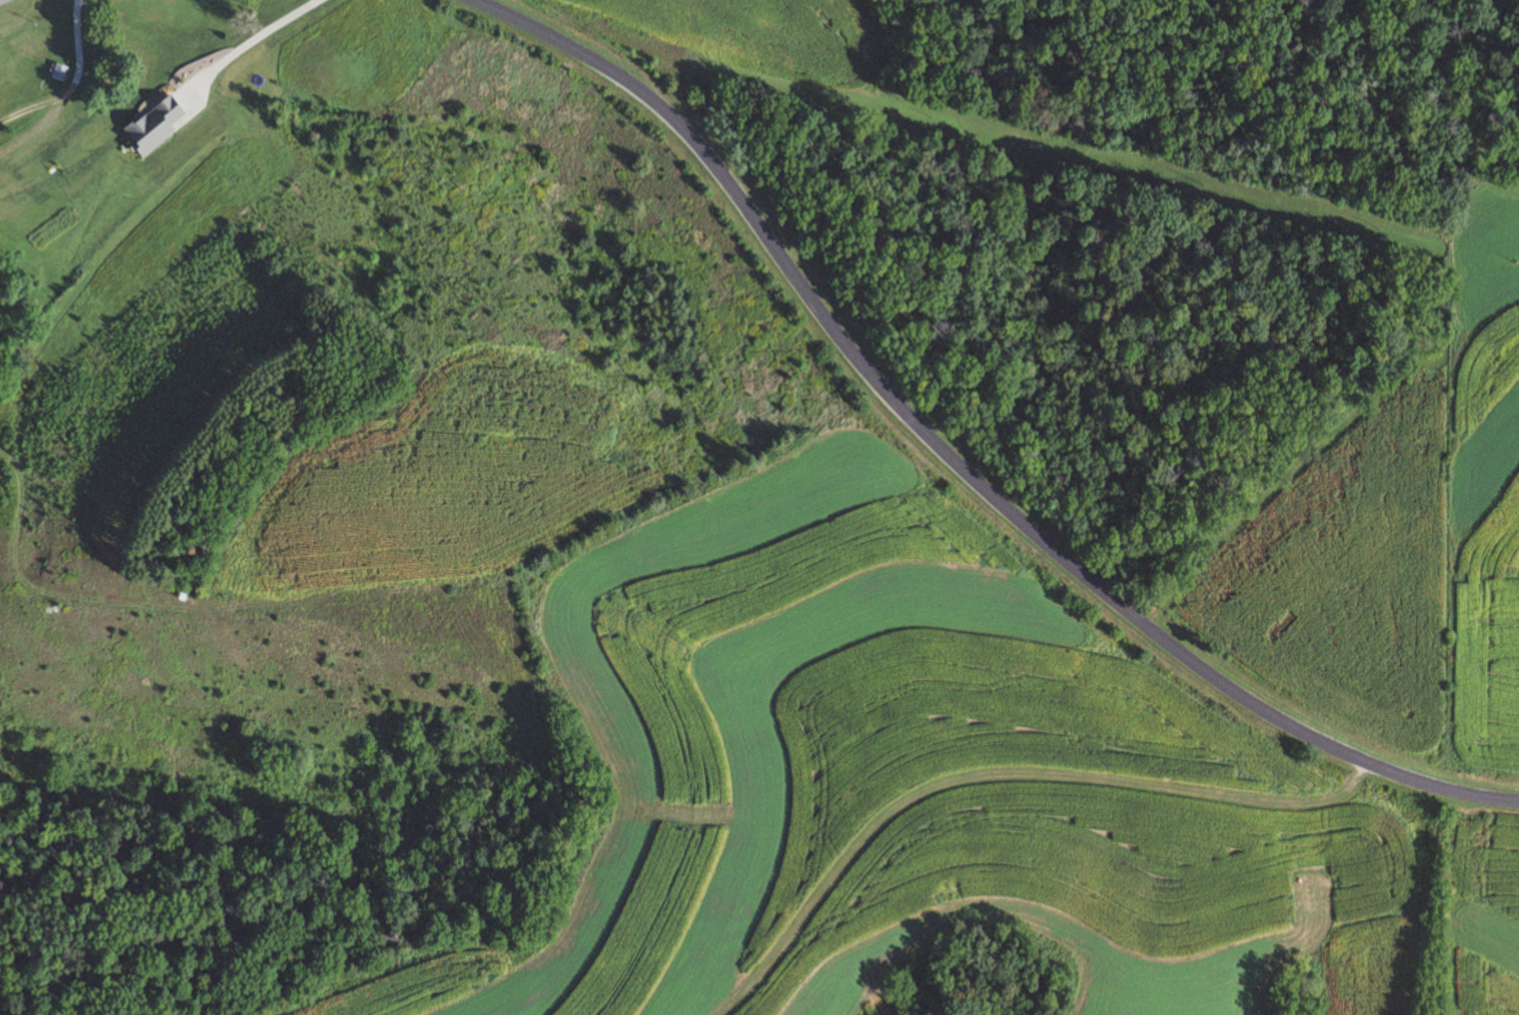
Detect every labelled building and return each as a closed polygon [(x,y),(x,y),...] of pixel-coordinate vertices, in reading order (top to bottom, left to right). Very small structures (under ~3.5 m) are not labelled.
[(172,125),(187,114),(173,95),(125,130),(144,156),(177,132),(172,125)]
